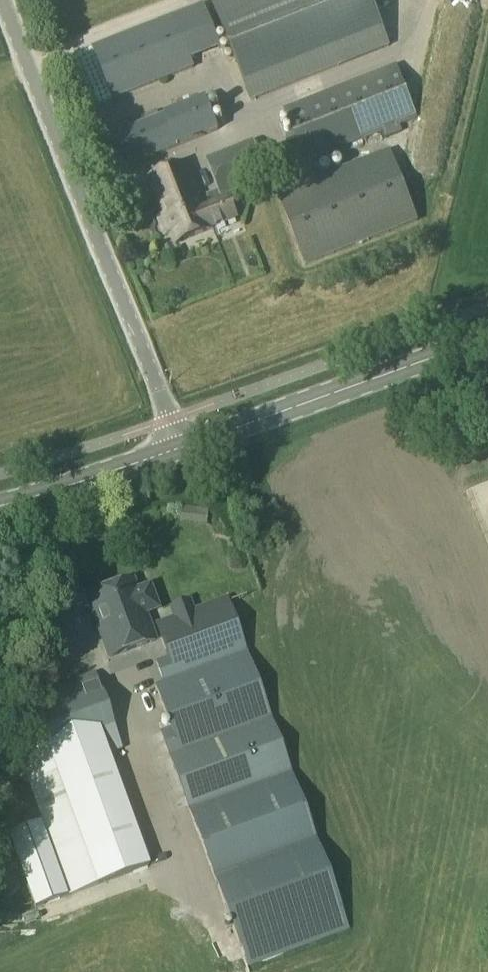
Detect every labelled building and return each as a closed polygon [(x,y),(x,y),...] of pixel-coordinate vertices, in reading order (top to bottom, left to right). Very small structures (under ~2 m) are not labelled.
[(213,3),(251,102),(386,50),(367,0),(222,0),(213,3)] [(204,6),(94,48),(113,99),(194,68),(190,61),(220,49),(204,6)] [(395,70),(284,112),(304,164),(415,122),(395,70)] [(206,100),(116,134),(128,166),(218,131),(206,100)] [(188,166),(149,181),(164,218),(158,220),(165,238),(171,236),(175,246),(213,231),(213,230),(237,221),(225,192),(267,175),(254,142),(209,159),(220,188),(204,195),(207,202),(202,204),(188,166)] [(389,154),(277,196),(304,267),(415,220),(389,154)] [(258,522),(249,526),(252,535),(261,532),(258,522)] [(136,593),(131,582),(87,599),(93,617),(94,617),(98,627),(97,627),(109,659),(154,642),(143,614),(156,610),(148,589),(136,593)] [(161,629),(154,631),(165,661),(155,665),(162,684),(156,686),(172,729),(161,733),(190,811),(240,949),(342,912),(291,773),(229,604),(162,628),(161,629)] [(56,773),(28,783),(41,821),(7,833),(33,908),(147,868),(108,756),(121,751),(94,675),(57,688),(53,676),(25,686),(56,773)]
